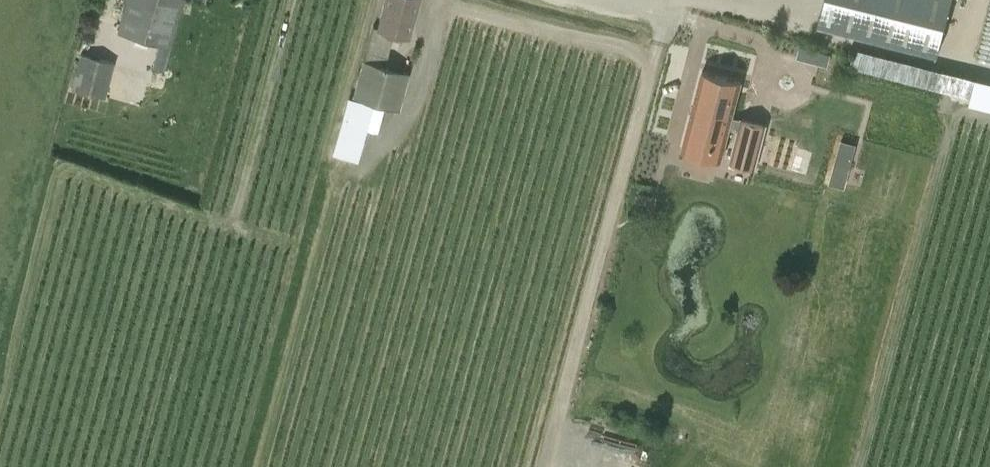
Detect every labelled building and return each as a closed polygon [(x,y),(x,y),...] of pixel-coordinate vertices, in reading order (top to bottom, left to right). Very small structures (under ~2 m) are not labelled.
[(116,31),(170,47),(184,0),(125,0),(116,31)] [(377,28),(408,36),(418,0),(384,0),(377,28)] [(818,20),(938,51),(951,0),(824,0),(818,20)] [(854,45),(849,68),(989,101),(989,77),(854,45)] [(823,52),(820,64),(827,66),(830,54),(823,52)] [(115,61),(80,53),(71,88),(105,97),(115,61)] [(386,65),(362,58),(352,96),(399,110),(410,72),(386,65)] [(729,130),(736,131),(739,120),(732,118),(742,81),(702,71),(682,149),(722,159),(729,130)] [(346,107),(333,153),(357,160),(370,114),(346,107)] [(736,131),(729,160),(754,167),(765,125),(740,118),(739,120),(736,131)] [(828,180),(844,185),(855,144),(839,139),(828,180)]
